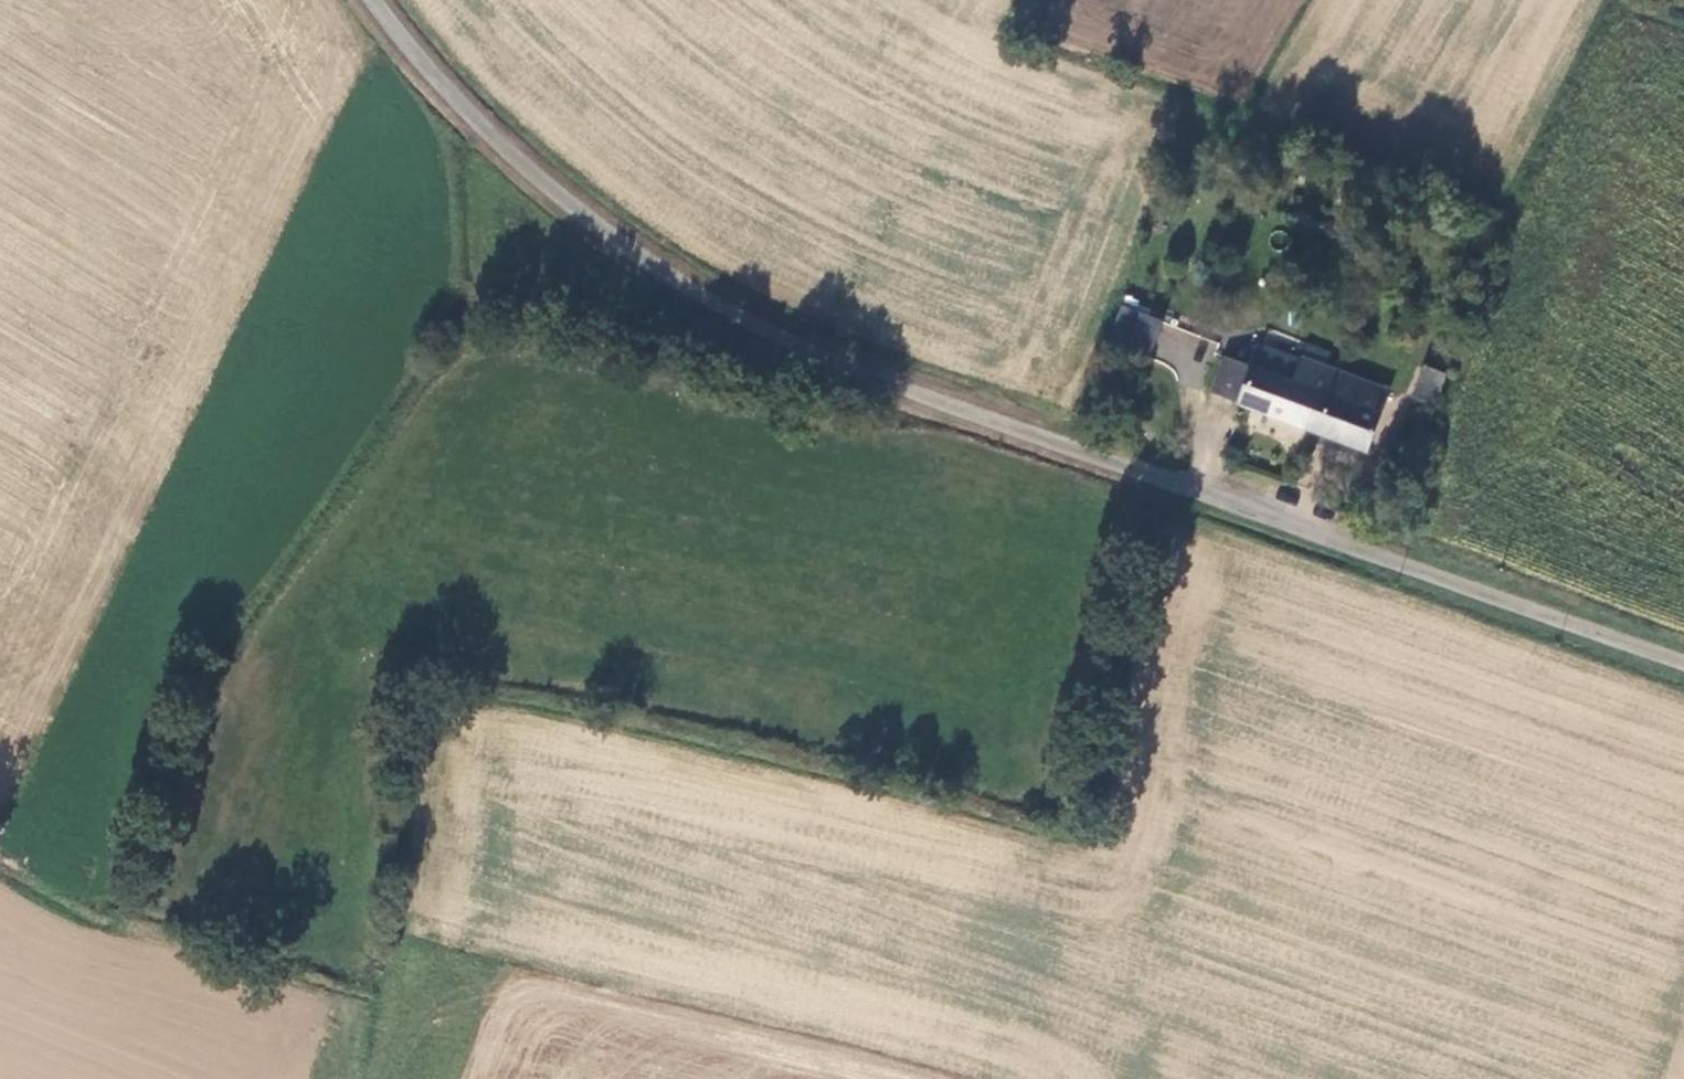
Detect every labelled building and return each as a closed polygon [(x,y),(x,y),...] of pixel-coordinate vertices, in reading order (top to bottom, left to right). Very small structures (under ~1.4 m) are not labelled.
[(1104,342),(1145,361),(1163,320),(1122,302),(1104,342)] [(1251,371),(1288,384),(1296,362),(1259,348),(1251,371)] [(1310,434),(1332,374),(1296,362),(1288,384),(1251,371),(1219,359),(1205,396),(1310,434)] [(1412,399),(1438,405),(1446,371),(1419,365),(1412,399)] [(1364,453),(1385,393),(1332,374),(1310,434),(1364,453)]
